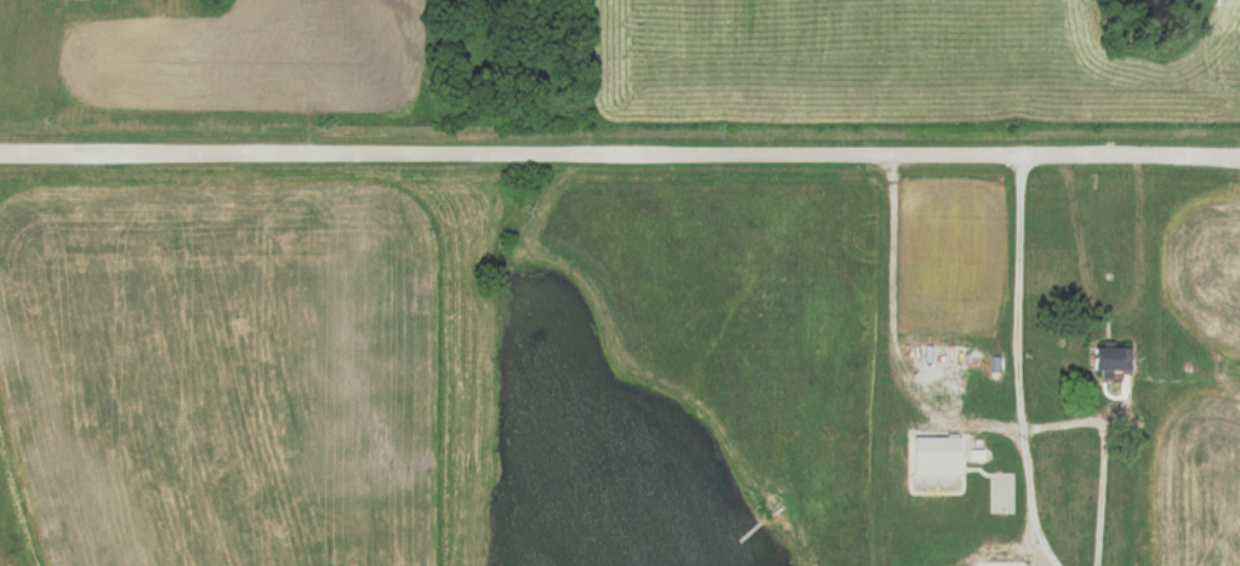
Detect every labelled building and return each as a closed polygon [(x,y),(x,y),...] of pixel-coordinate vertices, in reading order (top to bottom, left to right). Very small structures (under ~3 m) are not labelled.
[(1130,347),(1093,347),(1093,371),(1130,371),(1130,347)] [(958,436),(911,436),(911,479),(958,479),(958,436)]
